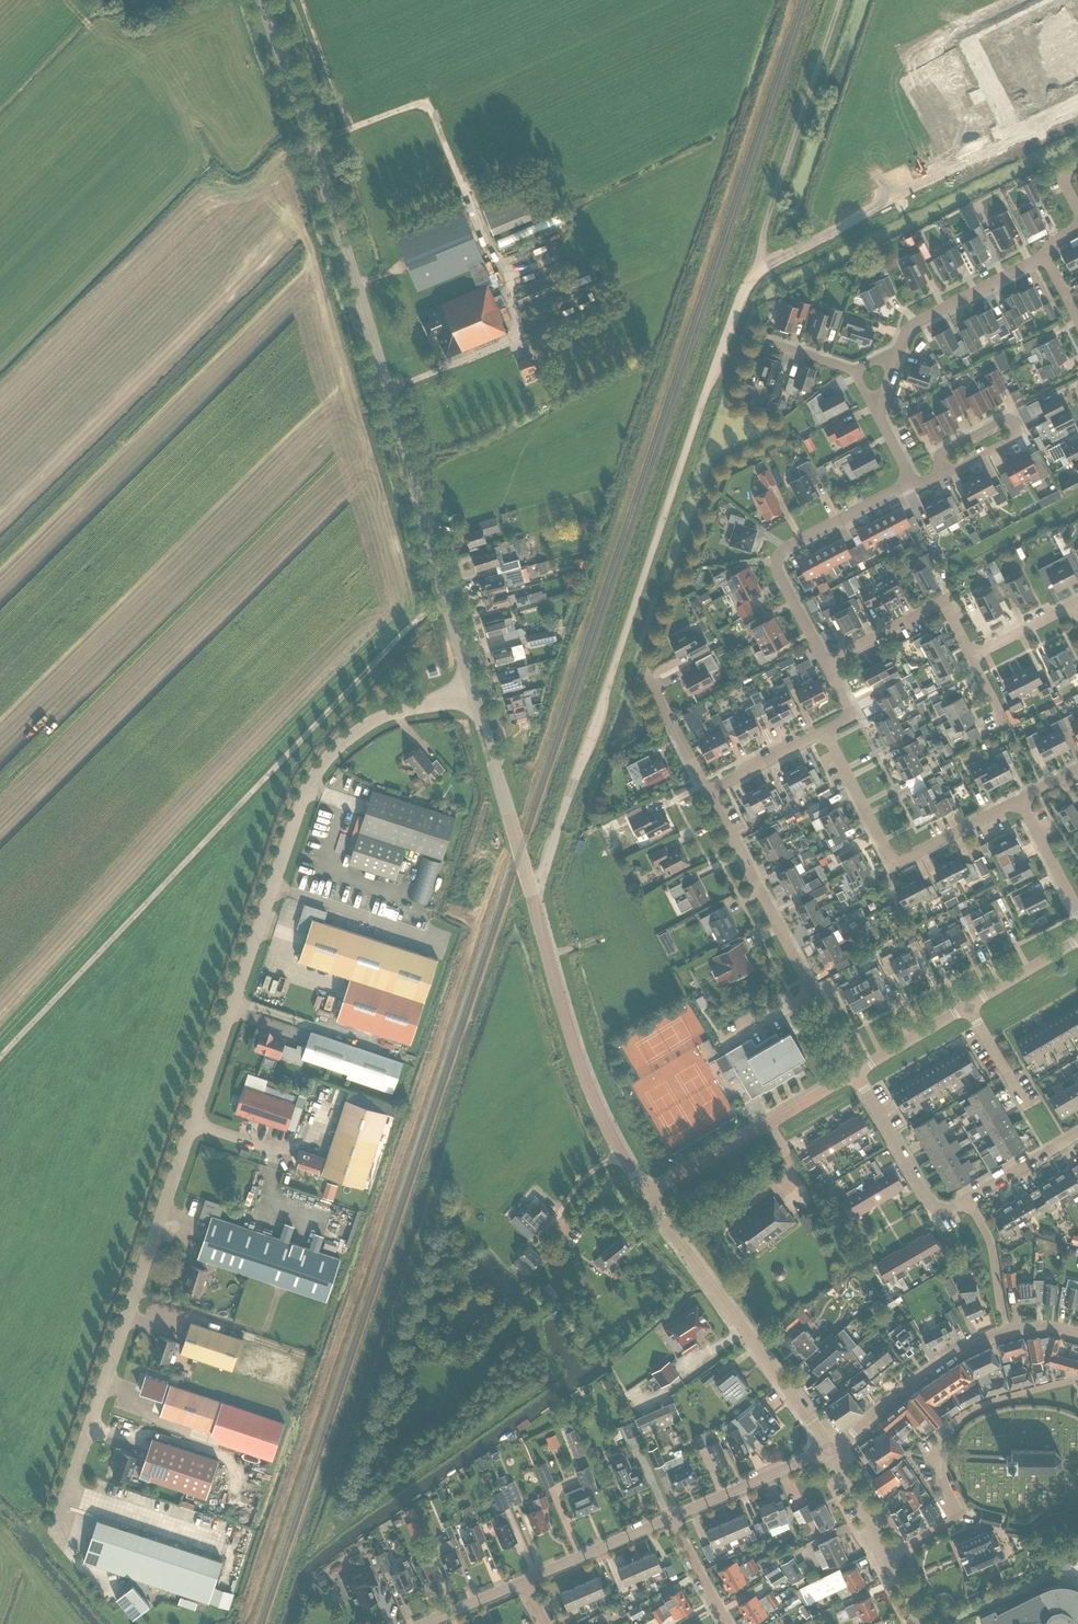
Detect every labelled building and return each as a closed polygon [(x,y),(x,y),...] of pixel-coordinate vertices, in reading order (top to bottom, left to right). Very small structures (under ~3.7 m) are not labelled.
[(1045,227),(1032,204),(1040,200),(1031,182),(1023,186),(1031,202),(1026,204),(1029,210),(1021,215),(1031,234),(1045,227)] [(539,216),(527,186),(481,205),(493,235),(539,216)] [(1006,209),(1003,203),(997,206),(999,212),(1006,209)] [(972,208),(961,213),(969,227),(979,222),(972,208)] [(1001,226),(992,231),(1002,249),(1014,243),(1011,236),(1018,233),(1015,227),(1007,211),(996,217),(1001,226)] [(443,348),(447,358),(506,334),(502,323),(504,322),(498,308),(506,305),(501,294),(493,298),(488,285),(493,284),(484,263),(463,212),(397,240),(418,291),(470,269),(478,289),(427,310),(430,317),(422,321),(429,337),(437,334),(442,348),(443,348)] [(988,256),(981,243),(987,240),(980,226),(974,229),(978,237),(963,245),(973,264),(988,256)] [(913,235),(908,238),(912,245),(917,242),(913,235)] [(1072,240),(1076,247),(1062,254),(1070,270),(1077,266),(1077,237),(1072,240)] [(918,245),(917,245),(921,253),(922,253),(928,250),(925,244),(924,242),(918,245)] [(955,266),(963,261),(955,246),(946,251),(948,252),(933,260),(943,280),(958,273),(955,266)] [(921,272),(927,269),(919,253),(908,258),(912,265),(902,270),(912,290),(926,283),(921,272)] [(887,273),(884,265),(877,268),(880,276),(887,273)] [(573,287),(593,279),(590,271),(570,279),(573,287)] [(895,294),(887,277),(881,280),(880,279),(869,285),(869,287),(862,291),(859,289),(856,296),(862,298),(869,311),(872,309),(876,311),(877,308),(878,307),(885,303),(882,298),(888,295),(889,297),(895,294)] [(1033,287),(1020,294),(1029,311),(1042,304),(1033,287)] [(1018,293),(1005,299),(1010,309),(1003,312),(1011,328),(1023,322),(1019,314),(1027,310),(1018,293)] [(796,308),(784,304),(777,326),(793,332),(798,316),(804,318),(809,305),(799,301),(796,308)] [(1050,320),(1056,317),(1049,303),(1043,306),(1050,320)] [(836,326),(837,326),(842,311),(828,307),(825,314),(816,311),(809,333),(825,338),(830,323),(836,326)] [(990,309),(977,316),(986,333),(999,327),(990,309)] [(965,327),(960,331),(971,352),(982,346),(977,336),(984,332),(975,315),(962,322),(965,327)] [(865,322),(849,317),(846,327),(843,326),(840,334),(850,337),(849,339),(860,342),(861,344),(865,345),(867,344),(869,345),(874,332),(863,328),(865,322)] [(1018,327),(1011,331),(1016,340),(1017,341),(1023,337),(1018,327)] [(952,349),(956,356),(961,353),(962,354),(967,351),(961,340),(956,342),(949,329),(932,338),(936,336),(945,353),(952,349)] [(1035,353),(1039,360),(1062,348),(1056,337),(1043,344),(1039,336),(1023,344),(1028,352),(1030,351),(1032,355),(1035,353)] [(1058,364),(1067,360),(1062,348),(1039,360),(1042,366),(1037,369),(1043,380),(1062,371),(1058,364)] [(1001,353),(993,357),(997,363),(998,362),(1001,361),(1005,359),(1001,353)] [(973,364),(969,355),(963,358),(967,367),(973,364)] [(537,370),(532,357),(518,362),(523,376),(537,370)] [(778,395),(785,373),(778,371),(781,363),(766,358),(759,379),(769,382),(766,391),(778,395)] [(911,367),(906,381),(926,388),(929,380),(935,382),(940,370),(936,364),(921,359),(917,369),(911,367)] [(796,396),(799,387),(810,391),(816,371),(801,365),(796,380),(789,378),(784,392),(796,396)] [(990,408),(1002,401),(998,392),(1005,388),(996,370),(984,376),(987,387),(981,390),(990,408)] [(959,381),(956,375),(948,379),(951,386),(959,381)] [(750,398),(751,393),(754,394),(756,383),(747,380),(743,396),(750,398)] [(961,386),(952,390),(963,411),(971,406),(976,415),(988,408),(979,391),(973,395),(969,388),(961,386)] [(1013,394),(1016,400),(1022,397),(1019,391),(1013,394)] [(820,393),(807,403),(813,414),(823,409),(827,418),(848,408),(840,392),(824,400),(820,393)] [(954,417),(962,413),(952,395),(939,402),(944,412),(937,416),(946,433),(959,426),(954,417)] [(1038,400),(1026,406),(1032,417),(1043,412),(1047,419),(1065,410),(1058,397),(1041,406),(1038,400)] [(778,406),(785,408),(787,401),(781,398),(778,406)] [(768,400),(765,409),(776,412),(778,403),(774,402),(771,401),(768,400)] [(1075,423),(1069,410),(1042,424),(1052,442),(1065,435),(1062,430),(1075,423)] [(921,411),(910,417),(919,435),(927,431),(932,440),(945,434),(936,416),(933,412),(924,417),(921,411)] [(863,436),(856,422),(847,427),(844,420),(825,429),(831,441),(838,437),(843,446),(863,436)] [(810,437),(803,441),(809,452),(816,449),(810,437)] [(1035,442),(1039,450),(1045,447),(1041,439),(1035,442)] [(1067,447),(1064,441),(1048,450),(1054,462),(1066,456),(1069,462),(1077,458),(1077,442),(1067,447)] [(850,454),(834,462),(837,468),(842,465),(850,480),(856,476),(878,465),(871,450),(870,451),(870,452),(859,458),(859,457),(853,460),(850,454)] [(1027,451),(1015,458),(1026,479),(1026,478),(1030,485),(1048,475),(1041,462),(1035,466),(1027,451)] [(1020,482),(1026,479),(1015,458),(1003,464),(1011,479),(1004,482),(1011,495),(1018,491),(1023,488),(1020,482)] [(801,500),(802,503),(817,495),(810,482),(818,478),(808,461),(794,468),(799,478),(787,484),(788,485),(790,484),(793,490),(795,489),(800,500),(797,502),(801,500)] [(827,474),(823,468),(818,471),(821,477),(827,474)] [(762,483),(765,481),(768,487),(776,483),(768,470),(758,475),(762,483)] [(994,487),(986,473),(974,480),(984,498),(991,494),(997,505),(1008,499),(1000,484),(994,487)] [(1077,486),(1077,477),(1060,486),(1064,493),(1077,486)] [(978,502),(984,498),(974,480),(962,486),(967,494),(961,497),(971,516),(982,510),(978,502)] [(761,522),(781,512),(770,490),(755,498),(766,519),(761,521),(761,522)] [(1053,493),(1050,494),(1054,502),(1062,497),(1058,490),(1055,492),(1053,493)] [(944,496),(934,501),(937,508),(944,521),(946,525),(948,527),(954,524),(958,522),(959,521),(964,519),(958,507),(955,508),(954,509),(952,510),(946,499),(946,498),(944,496)] [(1040,507),(1036,500),(1030,503),(1034,510),(1040,507)] [(928,504),(923,507),(931,521),(928,523),(925,524),(931,536),(935,534),(937,533),(940,531),(941,531),(948,527),(946,525),(944,521),(937,508),(934,501),(928,504)] [(901,507),(886,515),(896,534),(907,528),(914,543),(924,538),(920,531),(921,530),(915,518),(909,521),(901,507)] [(1026,507),(1019,511),(1022,517),(1029,513),(1028,511),(1027,510),(1027,509),(1026,507)] [(504,513),(501,514),(503,523),(510,521),(507,512),(506,512),(504,513)] [(757,530),(743,526),(745,519),(731,514),(728,522),(736,524),(729,545),(750,552),(757,530)] [(896,534),(886,515),(871,523),(881,542),(885,549),(889,547),(885,539),(896,534)] [(486,542),(484,536),(499,531),(495,518),(479,523),(481,529),(466,534),(467,540),(467,542),(467,545),(469,546),(470,547),(486,542)] [(961,523),(966,532),(972,528),(968,520),(961,523)] [(871,547),(881,542),(871,523),(857,531),(864,545),(858,548),(864,560),(875,555),(871,547)] [(1067,524),(1063,532),(1071,536),(1075,528),(1072,526),(1071,526),(1069,525),(1067,524)] [(1061,531),(1053,535),(1064,557),(1064,556),(1069,554),(1071,553),(1070,550),(1071,550),(1061,531)] [(525,537),(514,540),(518,555),(529,552),(525,537)] [(849,552),(842,538),(827,546),(837,564),(847,559),(851,567),(862,561),(855,549),(849,552)] [(920,544),(917,546),(921,554),(928,550),(923,542),(921,543),(920,544)] [(841,572),(837,564),(827,546),(812,554),(822,572),(833,567),(837,574),(841,572)] [(489,552),(472,557),(476,571),(493,566),(493,567),(496,566),(497,569),(498,572),(498,573),(498,574),(521,568),(520,566),(519,563),(518,559),(509,562),(503,563),(502,560),(502,557),(500,551),(496,552),(495,551),(495,550),(494,548),(488,549),(489,552)] [(938,555),(936,556),(938,561),(945,558),(943,552),(940,554),(938,555)] [(913,573),(924,593),(938,585),(930,570),(935,567),(928,553),(920,557),(925,567),(913,573)] [(1038,570),(1046,586),(1052,582),(1057,591),(1077,580),(1073,573),(1077,570),(1077,566),(1071,553),(1069,554),(1064,556),(1064,557),(1068,564),(1066,565),(1062,567),(1048,574),(1046,571),(1044,566),(1038,570)] [(815,586),(811,578),(822,572),(812,554),(797,562),(804,576),(798,579),(805,591),(815,586)] [(538,563),(537,563),(537,564),(540,574),(547,572),(547,570),(545,562),(545,561),(540,563),(538,563)] [(487,583),(481,585),(484,598),(506,591),(505,587),(510,586),(525,582),(521,568),(498,574),(486,577),(487,583)] [(730,569),(714,577),(718,584),(720,582),(727,594),(728,593),(733,591),(754,580),(747,568),(733,575),(730,569)] [(877,584),(880,591),(890,610),(901,605),(895,594),(901,591),(893,576),(877,584)] [(1023,576),(1012,582),(1009,577),(1004,579),(997,583),(1005,599),(1012,596),(1016,604),(1033,595),(1023,576)] [(846,581),(842,583),(846,591),(853,587),(852,585),(848,579),(846,581)] [(733,591),(728,593),(735,607),(747,601),(746,599),(760,591),(754,580),(733,591)] [(826,581),(817,586),(821,593),(830,588),(827,584),(826,581)] [(998,603),(1005,599),(997,583),(985,589),(987,594),(976,600),(986,619),(1002,611),(998,603)] [(830,588),(821,593),(825,602),(834,597),(832,592),(830,588)] [(872,601),(880,616),(890,610),(880,591),(873,595),(870,588),(860,593),(866,604),(872,601)] [(506,591),(484,598),(487,610),(502,606),(510,604),(510,603),(516,602),(518,607),(530,604),(537,602),(547,599),(546,594),(543,595),(542,592),(528,596),(528,595),(516,599),(514,594),(508,596),(506,591)] [(702,594),(699,596),(704,604),(712,600),(707,591),(704,593),(702,594)] [(688,596),(687,596),(689,600),(688,600),(692,606),(699,602),(696,596),(695,596),(693,593),(691,595),(688,596)] [(812,598),(805,602),(816,623),(823,619),(817,607),(812,598)] [(847,608),(841,611),(851,631),(861,626),(854,613),(860,610),(854,598),(844,603),(847,608)] [(747,601),(735,607),(741,617),(752,611),(747,601)] [(526,605),(519,607),(520,612),(531,609),(538,607),(536,602),(530,604),(528,605),(526,605)] [(842,636),(851,631),(841,611),(835,614),(831,607),(822,612),(829,626),(835,623),(842,636)] [(960,619),(967,617),(965,609),(958,611),(960,619)] [(503,633),(505,641),(520,637),(518,629),(515,630),(513,623),(512,617),(504,619),(485,624),(489,637),(503,633)] [(754,634),(758,642),(781,630),(774,617),(760,625),(757,619),(745,625),(751,636),(754,634)] [(563,627),(561,618),(553,620),(555,628),(563,627)] [(557,642),(553,629),(552,630),(551,630),(549,630),(548,631),(527,636),(530,648),(557,642)] [(774,650),(787,642),(781,630),(758,642),(762,649),(755,653),(761,664),(777,656),(774,650)] [(695,656),(709,649),(703,636),(695,640),(691,631),(671,642),(668,636),(679,657),(692,649),(696,656),(695,656)] [(922,646),(930,661),(949,651),(941,635),(931,640),(928,634),(914,641),(918,648),(922,646)] [(496,665),(515,660),(514,660),(526,657),(522,644),(493,652),(496,665)] [(948,671),(957,666),(949,651),(930,661),(938,676),(934,678),(937,685),(951,678),(948,671)] [(1070,682),(1066,674),(1074,670),(1064,651),(1049,659),(1055,670),(1049,673),(1057,689),(1070,682)] [(708,674),(718,668),(711,654),(695,662),(699,670),(684,678),(692,694),(713,683),(708,674)] [(779,662),(777,663),(780,669),(795,662),(793,659),(792,656),(783,660),(779,662)] [(807,672),(805,668),(811,665),(808,659),(796,665),(801,675),(807,672)] [(895,668),(891,661),(883,665),(881,662),(862,672),(865,678),(865,679),(866,681),(867,681),(869,685),(882,678),(886,684),(900,677),(896,668),(895,668)] [(910,661),(907,663),(911,669),(918,666),(917,664),(911,662),(910,661)] [(519,675),(500,680),(504,693),(523,688),(520,678),(539,673),(536,663),(517,668),(519,675)] [(911,673),(906,663),(902,665),(903,668),(898,671),(900,674),(905,671),(907,675),(911,673)] [(1042,682),(1034,666),(1019,674),(1028,692),(1038,687),(1042,696),(1053,690),(1047,680),(1042,682)] [(762,671),(759,673),(762,680),(770,676),(767,669),(765,669),(764,670),(762,671)] [(1022,706),(1018,697),(1028,692),(1019,674),(1003,682),(1012,698),(1006,700),(1012,711),(1022,706)] [(783,679),(789,691),(795,688),(789,676),(783,679)] [(828,699),(818,679),(806,685),(817,705),(828,699)] [(886,696),(877,701),(882,711),(897,704),(902,701),(898,694),(905,691),(900,681),(883,690),(886,696)] [(780,691),(777,693),(778,695),(772,698),(784,722),(794,716),(790,709),(796,706),(784,682),(777,686),(780,691)] [(955,688),(952,682),(942,687),(945,694),(955,688)] [(925,687),(921,689),(924,694),(924,695),(928,693),(936,689),(934,684),(926,688),(925,687)] [(795,691),(805,710),(817,705),(806,685),(795,691)] [(506,699),(509,711),(532,704),(530,695),(534,694),(532,689),(524,691),(525,694),(516,696),(506,699)] [(750,696),(754,704),(760,715),(766,712),(774,727),(784,722),(772,698),(765,702),(760,691),(750,696)] [(1056,697),(1053,698),(1056,704),(1061,701),(1058,696),(1057,694),(1056,692),(1054,693),(1056,697)] [(925,702),(922,696),(914,700),(917,706),(925,702)] [(945,712),(949,719),(968,710),(961,697),(947,705),(944,699),(933,705),(938,716),(945,712)] [(540,702),(532,704),(509,711),(512,723),(522,720),(527,719),(526,718),(533,716),(534,719),(540,702)] [(695,707),(698,715),(707,711),(703,703),(695,707)] [(742,719),(752,738),(762,733),(754,719),(760,715),(754,704),(745,709),(748,716),(742,719)] [(875,724),(880,734),(899,724),(896,717),(903,714),(897,704),(882,711),(886,718),(875,724)] [(702,723),(695,709),(683,715),(690,729),(702,723)] [(1008,709),(1004,711),(1013,727),(1017,725),(1021,723),(1019,719),(1013,717),(1008,709)] [(960,729),(974,722),(968,710),(949,719),(953,726),(946,730),(951,741),(963,735),(960,729)] [(712,716),(718,728),(724,725),(718,713),(712,716)] [(1076,721),(1072,714),(1061,719),(1067,731),(1073,728),(1077,738),(1077,719),(1076,721)] [(742,744),(752,738),(742,719),(735,722),(732,716),(722,721),(728,732),(734,729),(742,744)] [(1050,725),(1054,732),(1047,735),(1057,754),(1069,748),(1062,734),(1067,731),(1061,719),(1050,725)] [(903,730),(899,724),(880,734),(885,744),(900,737),(903,742),(914,737),(909,727),(903,730)] [(926,725),(919,728),(923,734),(929,731),(926,725)] [(971,730),(966,732),(973,746),(983,741),(976,727),(973,728),(971,730)] [(731,749),(721,730),(709,736),(719,755),(731,749)] [(1037,746),(1044,760),(1057,754),(1047,735),(1040,739),(1036,732),(1026,738),(1032,749),(1037,746)] [(698,742),(708,761),(719,755),(709,736),(698,742)] [(893,760),(899,770),(918,760),(915,753),(921,750),(916,741),(900,749),(903,755),(893,760)] [(930,746),(927,747),(930,753),(937,749),(935,744),(933,745),(930,746)] [(947,744),(942,747),(947,756),(953,753),(947,744)] [(1019,747),(1012,750),(1015,756),(1022,753),(1021,751),(1020,749),(1019,747)] [(419,749),(407,758),(423,777),(429,771),(435,778),(445,770),(437,760),(431,764),(419,749)] [(995,756),(998,761),(991,765),(1000,783),(1013,777),(1007,765),(1012,762),(1006,750),(995,756)] [(644,757),(627,766),(638,788),(648,783),(650,787),(649,784),(655,781),(654,780),(664,775),(666,779),(667,778),(665,775),(668,773),(660,756),(659,756),(660,758),(648,765),(644,757)] [(953,764),(950,759),(945,762),(944,760),(938,763),(942,770),(953,764)] [(921,766),(918,760),(899,770),(904,780),(918,773),(922,778),(933,772),(928,763),(921,766)] [(982,778),(988,790),(1000,783),(991,765),(984,768),(981,763),(970,769),(976,781),(982,778)] [(808,771),(804,764),(794,769),(804,788),(814,782),(815,786),(822,783),(814,768),(808,771)] [(794,793),(804,788),(794,769),(784,775),(788,782),(782,785),(790,800),(796,796),(794,793)] [(927,788),(912,796),(917,806),(937,796),(936,795),(943,792),(939,784),(943,782),(939,775),(935,777),(935,776),(924,782),(927,788)] [(413,779),(411,782),(412,785),(416,786),(419,785),(420,782),(419,779),(416,777),(415,777),(414,778),(413,779)] [(770,791),(766,784),(756,789),(765,808),(775,803),(777,806),(783,803),(776,788),(770,791)] [(755,813),(765,808),(756,789),(746,795),(749,802),(743,805),(751,820),(757,816),(755,813)] [(825,791),(823,792),(826,797),(832,794),(829,789),(827,790),(825,791)] [(456,818),(373,790),(349,864),(396,880),(407,848),(443,859),(456,818)] [(946,799),(940,802),(937,796),(917,806),(923,816),(933,811),(936,816),(951,808),(950,806),(955,804),(951,797),(947,799),(946,799)] [(1077,827),(1077,811),(1076,812),(1071,804),(1059,812),(1069,829),(1077,825),(1077,827)] [(799,811),(796,805),(791,808),(794,814),(799,811)] [(819,818),(824,827),(843,818),(837,808),(830,812),(827,806),(812,813),(816,820),(819,818)] [(647,832),(651,839),(671,829),(662,812),(650,818),(647,812),(630,821),(638,836),(647,832)] [(785,817),(787,822),(794,818),(792,813),(785,817)] [(841,832),(848,828),(843,818),(824,827),(830,837),(826,839),(829,846),(844,838),(841,832)] [(758,840),(764,850),(782,841),(776,831),(780,829),(777,823),(762,830),(765,836),(758,840)] [(798,833),(796,834),(800,840),(805,838),(801,831),(799,832),(798,833)] [(993,856),(998,867),(1014,859),(1011,853),(1020,849),(1013,836),(995,845),(999,853),(993,856)] [(986,840),(980,843),(983,851),(990,848),(986,840)] [(790,849),(787,850),(782,841),(764,850),(769,860),(776,857),(779,863),(794,855),(790,849)] [(798,848),(797,849),(799,852),(804,849),(809,847),(806,841),(801,844),(802,846),(798,848)] [(658,864),(665,877),(690,864),(681,848),(669,854),(665,847),(648,856),(654,867),(658,864)] [(805,851),(800,854),(803,860),(814,854),(812,851),(810,848),(805,851)] [(816,851),(814,852),(817,858),(823,855),(820,849),(818,850),(816,851)] [(842,862),(847,871),(865,862),(860,852),(853,855),(850,849),(835,857),(838,863),(842,862)] [(828,862),(825,856),(818,860),(821,865),(828,862)] [(966,867),(960,856),(948,862),(957,881),(964,877),(967,882),(978,877),(972,864),(966,867)] [(783,871),(776,874),(782,885),(800,875),(794,865),(798,863),(795,857),(780,865),(783,871)] [(974,861),(982,876),(989,873),(981,857),(974,861)] [(1032,873),(1025,860),(1017,865),(1014,859),(998,867),(1004,878),(1010,875),(1013,882),(1032,873)] [(863,876),(871,872),(865,862),(847,871),(852,881),(849,883),(852,889),(867,882),(863,876)] [(951,884),(957,881),(948,862),(935,868),(941,880),(936,883),(942,895),(953,889),(951,884)] [(818,878),(805,885),(800,875),(782,885),(787,895),(794,891),(797,897),(822,884),(818,878)] [(926,888),(920,876),(908,882),(917,901),(924,898),(927,903),(938,897),(932,885),(926,888)] [(681,913),(693,907),(708,899),(698,880),(684,888),(682,883),(669,890),(673,898),(685,892),(688,897),(676,904),(681,913)] [(910,905),(917,901),(908,882),(895,889),(901,901),(896,904),(902,916),(913,910),(910,905)] [(796,908),(801,918),(819,908),(814,899),(827,892),(824,885),(800,898),(803,904),(796,908)] [(1025,905),(1029,913),(1047,903),(1041,891),(1032,895),(1029,889),(1013,897),(1019,908),(1025,905)] [(838,893),(836,894),(840,902),(847,899),(842,891),(841,892),(838,893)] [(989,911),(983,914),(993,935),(1004,930),(997,915),(1003,912),(1002,911),(1006,909),(1000,898),(997,900),(986,905),(989,911)] [(411,1044),(438,960),(323,923),(326,912),(305,905),(298,929),(308,932),(299,961),(350,978),(337,1020),(411,1044)] [(889,906),(885,908),(888,914),(894,910),(893,907),(891,905),(889,906)] [(737,931),(724,907),(708,915),(700,919),(708,933),(713,931),(718,941),(737,931)] [(828,916),(824,918),(819,908),(801,918),(806,928),(813,924),(817,930),(831,923),(828,916)] [(956,915),(953,908),(948,910),(951,917),(956,915)] [(973,911),(963,917),(969,929),(975,926),(982,941),(993,935),(983,914),(980,908),(973,911)] [(1037,919),(1040,925),(1047,921),(1044,915),(1037,919)] [(941,933),(945,940),(944,940),(955,961),(966,955),(964,952),(970,949),(958,925),(957,926),(954,921),(947,925),(949,929),(941,933)] [(856,924),(850,927),(854,934),(855,933),(860,931),(859,930),(862,929),(858,923),(857,924),(856,924)] [(814,942),(819,952),(837,943),(832,933),(835,931),(832,925),(818,932),(821,938),(814,942)] [(914,935),(911,928),(902,933),(905,939),(914,935)] [(855,933),(854,934),(857,940),(863,937),(860,931),(855,933)] [(666,932),(658,936),(663,945),(671,941),(669,937),(666,932)] [(944,967),(955,961),(944,940),(938,943),(935,937),(924,942),(936,966),(942,963),(944,967)] [(904,947),(907,953),(901,956),(911,977),(922,972),(915,957),(921,954),(915,941),(904,947)] [(718,966),(713,969),(720,984),(729,979),(730,980),(734,978),(752,969),(743,953),(747,951),(743,943),(714,958),(717,965),(718,966)] [(846,950),(842,952),(837,943),(819,952),(824,962),(831,958),(837,970),(850,964),(847,958),(849,957),(846,950)] [(881,951),(878,945),(871,948),(874,954),(881,951)] [(893,968),(900,983),(911,977),(901,956),(894,959),(891,953),(881,959),(887,971),(893,968)] [(866,972),(869,978),(862,982),(873,1003),(884,997),(876,983),(882,980),(876,967),(866,972)] [(862,1008),(873,1003),(862,982),(859,976),(837,987),(843,1000),(849,997),(855,994),(862,1008)] [(696,1000),(694,1001),(696,1005),(698,1009),(700,1008),(701,1008),(708,1004),(704,998),(703,995),(696,999),(696,1000)] [(1067,1012),(1077,1031),(1077,1007),(1077,1006),(1067,1012)] [(1057,1018),(1068,1037),(1074,1033),(1077,1040),(1077,1031),(1067,1012),(1057,1018)] [(1068,1037),(1057,1018),(1046,1024),(1062,1050),(1066,1048),(1062,1041),(1068,1037)] [(1046,1024),(1036,1030),(1048,1049),(1054,1045),(1058,1053),(1062,1050),(1046,1024)] [(1048,1049),(1036,1030),(1026,1036),(1042,1062),(1046,1060),(1042,1053),(1048,1049)] [(256,1050),(279,1058),(285,1041),(272,1037),(270,1032),(266,1034),(262,1033),(256,1050)] [(392,1094),(403,1062),(311,1032),(302,1059),(348,1074),(346,1078),(392,1094)] [(723,1073),(733,1067),(751,1098),(764,1090),(765,1092),(796,1074),(791,1066),(805,1058),(790,1032),(780,1038),(777,1033),(756,1046),(751,1038),(715,1060),(723,1073)] [(711,1052),(717,1048),(709,1036),(703,1040),(711,1052)] [(1038,1065),(1042,1062),(1026,1036),(1016,1042),(1027,1061),(1034,1057),(1038,1065)] [(964,1048),(953,1054),(965,1073),(971,1070),(975,1077),(980,1075),(964,1048)] [(965,1073),(953,1054),(943,1060),(959,1087),(963,1085),(959,1077),(965,1073)] [(961,1091),(943,1060),(933,1066),(945,1085),(951,1082),(958,1095),(962,1092),(962,1091),(961,1091)] [(945,1085),(933,1066),(923,1072),(939,1099),(943,1096),(939,1089),(945,1085)] [(939,1099),(923,1072),(913,1078),(924,1097),(931,1094),(935,1101),(939,1099)] [(924,1097),(913,1078),(903,1084),(919,1111),(923,1108),(918,1101),(924,1097)] [(1060,1083),(1055,1085),(1071,1112),(1077,1108),(1077,1100),(1070,1086),(1064,1090),(1060,1083)] [(910,1106),(915,1113),(919,1111),(903,1084),(893,1090),(904,1109),(910,1106)] [(972,1103),(964,1107),(967,1111),(994,1095),(987,1085),(968,1097),(972,1103)] [(1050,1099),(1061,1118),(1071,1112),(1055,1085),(1052,1087),(1056,1095),(1050,1099)] [(287,1131),(296,1104),(244,1086),(235,1113),(287,1131)] [(994,1095),(967,1111),(966,1112),(967,1112),(969,1116),(977,1111),(980,1117),(1000,1106),(994,1095)] [(960,1099),(958,1100),(961,1105),(966,1102),(963,1097),(962,1097),(960,1098),(960,1099)] [(322,1175),(363,1188),(388,1114),(346,1100),(327,1159),(323,1158),(302,1151),(298,1165),(319,1172),(322,1173),(322,1175)] [(979,1132),(1006,1116),(1000,1106),(980,1117),(984,1123),(976,1127),(979,1132)] [(855,1119),(854,1117),(846,1121),(859,1144),(863,1141),(860,1136),(870,1130),(861,1115),(855,1119)] [(992,1137),(1012,1126),(1006,1116),(979,1132),(981,1136),(989,1131),(992,1137)] [(914,1129),(920,1139),(947,1123),(944,1119),(937,1123),(933,1117),(914,1129)] [(838,1126),(839,1128),(834,1131),(842,1146),(852,1140),(855,1146),(859,1144),(846,1121),(838,1126)] [(949,1127),(947,1123),(920,1139),(926,1149),(945,1137),(942,1132),(949,1127)] [(972,1128),(969,1130),(972,1136),(973,1135),(978,1132),(974,1126),(973,1127),(972,1128)] [(983,1157),(1018,1136),(1012,1126),(992,1137),(996,1143),(988,1148),(988,1147),(979,1151),(982,1156),(983,1157)] [(833,1152),(842,1146),(834,1131),(828,1135),(827,1133),(819,1138),(832,1160),(836,1158),(833,1152)] [(1004,1158),(1024,1146),(1018,1136),(983,1157),(982,1156),(982,1157),(989,1168),(997,1164),(992,1156),(1001,1151),(1004,1158)] [(956,1139),(949,1144),(945,1137),(926,1149),(932,1159),(959,1143),(956,1139)] [(932,1159),(938,1169),(958,1158),(954,1152),(961,1147),(961,1146),(969,1141),(967,1137),(959,1143),(932,1159)] [(828,1162),(832,1160),(819,1138),(811,1142),(812,1144),(806,1147),(815,1162),(825,1156),(828,1162)] [(248,1158),(250,1152),(241,1149),(239,1155),(248,1158)] [(803,1159),(809,1169),(814,1165),(809,1156),(803,1159)] [(961,1164),(958,1158),(938,1169),(944,1179),(971,1164),(968,1159),(961,1164)] [(973,1168),(971,1164),(944,1179),(950,1190),(970,1178),(966,1172),(973,1168)] [(1077,1182),(1069,1168),(1062,1172),(1061,1171),(1058,1173),(1069,1192),(1071,1196),(1077,1192),(1077,1194),(1077,1181),(1077,1182)] [(843,1175),(842,1176),(846,1182),(852,1178),(848,1172),(845,1174),(843,1175)] [(885,1178),(882,1172),(878,1174),(891,1197),(898,1192),(897,1190),(904,1187),(895,1172),(885,1178)] [(1069,1192),(1058,1173),(1054,1175),(1055,1176),(1048,1180),(1059,1198),(1058,1198),(1062,1205),(1067,1202),(1063,1196),(1069,1192)] [(883,1201),(891,1197),(878,1174),(873,1177),(877,1182),(867,1188),(876,1203),(882,1199),(883,1201)] [(1037,1186),(1046,1200),(1041,1203),(1047,1214),(1056,1208),(1053,1202),(1058,1198),(1059,1198),(1048,1180),(1048,1179),(1044,1181),(1045,1182),(1037,1186)] [(858,1194),(854,1188),(850,1190),(851,1192),(863,1213),(871,1208),(870,1206),(876,1203),(867,1188),(858,1194)] [(863,1213),(851,1192),(850,1190),(846,1193),(850,1198),(840,1204),(849,1219),(855,1215),(856,1217),(863,1213)] [(1037,1220),(1047,1214),(1041,1203),(1035,1207),(1027,1193),(1020,1197),(1019,1196),(1015,1198),(1016,1199),(1027,1217),(1033,1213),(1037,1220)] [(756,1247),(758,1251),(796,1222),(780,1201),(778,1202),(773,1195),(736,1223),(739,1226),(730,1233),(746,1255),(756,1247)] [(1009,1202),(1005,1204),(1017,1223),(1023,1220),(1026,1226),(1031,1223),(1027,1217),(1016,1199),(1009,1203),(1009,1202)] [(192,1265),(184,1289),(200,1294),(207,1271),(204,1269),(207,1261),(327,1301),(340,1259),(219,1219),(224,1206),(206,1200),(200,1217),(211,1221),(198,1258),(199,1258),(196,1267),(192,1265)] [(526,1204),(516,1215),(535,1234),(554,1214),(541,1202),(533,1211),(526,1204)] [(1011,1227),(1017,1223),(1005,1204),(1002,1206),(1003,1207),(996,1211),(1000,1219),(995,1222),(1005,1239),(1014,1233),(1011,1227)] [(800,1219),(810,1232),(820,1224),(810,1211),(800,1219)] [(1029,1230),(1023,1233),(1027,1241),(1034,1237),(1031,1233),(1029,1230)] [(924,1236),(924,1234),(916,1239),(929,1261),(933,1259),(930,1253),(940,1247),(931,1232),(924,1236)] [(595,1260),(603,1270),(630,1248),(622,1238),(595,1260)] [(826,1239),(820,1244),(824,1249),(830,1244),(829,1243),(828,1242),(826,1239)] [(925,1264),(929,1261),(916,1239),(908,1243),(909,1245),(903,1248),(912,1263),(922,1258),(925,1264)] [(542,1259),(529,1247),(518,1258),(531,1270),(542,1259)] [(903,1269),(912,1263),(903,1248),(898,1252),(897,1250),(889,1255),(902,1277),(906,1275),(903,1269)] [(898,1280),(902,1277),(889,1255),(881,1259),(882,1261),(876,1265),(885,1280),(895,1274),(898,1280)] [(1004,1257),(1001,1257),(1002,1266),(1013,1264),(1012,1256),(1008,1256),(1004,1257)] [(615,1270),(611,1274),(616,1279),(620,1275),(618,1274),(617,1272),(615,1270)] [(1007,1273),(1008,1287),(1016,1286),(1015,1272),(1007,1273)] [(956,1293),(948,1278),(942,1282),(949,1296),(956,1293)] [(1068,1278),(1064,1291),(1061,1291),(1059,1303),(1077,1308),(1077,1304),(1077,1281),(1068,1278)] [(914,1286),(917,1297),(939,1290),(935,1279),(914,1286)] [(1045,1280),(1033,1280),(1033,1283),(1035,1302),(1043,1302),(1056,1303),(1057,1285),(1045,1284),(1045,1280)] [(966,1297),(964,1298),(966,1302),(962,1304),(969,1320),(983,1313),(976,1296),(977,1296),(975,1283),(959,1285),(961,1297),(966,1297)] [(1017,1291),(1018,1303),(1035,1302),(1033,1283),(1018,1284),(1019,1291),(1017,1291)] [(900,1296),(893,1300),(896,1305),(903,1301),(902,1299),(900,1296)] [(878,1298),(868,1307),(876,1315),(886,1307),(883,1304),(881,1301),(878,1298)] [(701,1311),(700,1311),(697,1306),(663,1327),(677,1349),(679,1347),(684,1355),(698,1345),(694,1338),(710,1327),(707,1321),(701,1311)] [(792,1314),(803,1326),(810,1320),(800,1308),(792,1314)] [(945,1313),(951,1325),(958,1322),(951,1310),(945,1313)] [(953,1334),(946,1320),(937,1325),(931,1314),(922,1318),(930,1333),(922,1337),(928,1348),(936,1344),(935,1343),(953,1334)] [(897,1331),(891,1336),(894,1340),(899,1347),(895,1350),(903,1360),(919,1347),(912,1337),(917,1333),(915,1332),(918,1329),(913,1319),(908,1323),(897,1331)] [(173,1351),(181,1353),(181,1354),(233,1371),(243,1340),(191,1322),(183,1345),(176,1343),(176,1342),(160,1336),(153,1357),(169,1363),(173,1351)] [(804,1327),(788,1340),(805,1359),(834,1335),(832,1333),(821,1342),(817,1337),(814,1339),(804,1327)] [(849,1351),(857,1345),(843,1329),(835,1335),(805,1360),(818,1375),(848,1350),(849,1351)] [(1043,1366),(1047,1353),(1046,1353),(1050,1337),(1039,1339),(1039,1338),(1027,1340),(1032,1363),(1036,1362),(1036,1364),(1030,1365),(1035,1383),(1048,1379),(1045,1366),(1043,1366)] [(1056,1356),(1061,1339),(1050,1337),(1046,1353),(1047,1353),(1056,1356)] [(998,1346),(1003,1362),(1011,1360),(1010,1356),(1019,1353),(1019,1356),(1021,1355),(1023,1363),(1029,1362),(1027,1351),(1024,1339),(998,1346)] [(863,1347),(855,1353),(862,1364),(861,1365),(874,1383),(902,1361),(894,1352),(894,1353),(888,1346),(875,1356),(871,1350),(866,1353),(863,1347)] [(983,1397),(985,1396),(1008,1390),(1004,1378),(999,1365),(991,1348),(965,1360),(960,1363),(921,1389),(919,1391),(911,1397),(909,1399),(933,1428),(946,1419),(945,1419),(960,1409),(962,1407),(962,1408),(983,1397)] [(1062,1357),(1059,1368),(1077,1373),(1077,1362),(1062,1357)] [(661,1367),(651,1373),(661,1388),(679,1375),(669,1361),(664,1365),(661,1367)] [(1022,1386),(1021,1380),(1018,1381),(1015,1370),(1011,1372),(1009,1363),(1003,1365),(1010,1389),(1022,1386)] [(1027,1372),(1026,1367),(1025,1368),(1024,1366),(1022,1365),(1017,1367),(1016,1368),(1016,1370),(1015,1370),(1018,1381),(1021,1380),(1022,1386),(1033,1383),(1030,1371),(1027,1372)] [(875,1385),(864,1368),(863,1369),(861,1366),(857,1369),(859,1372),(846,1381),(847,1382),(851,1387),(848,1390),(855,1400),(875,1385)] [(715,1383),(732,1404),(751,1389),(733,1368),(715,1383)] [(836,1386),(834,1384),(843,1377),(836,1368),(831,1372),(830,1371),(807,1389),(820,1405),(831,1396),(828,1392),(836,1386)] [(703,1381),(707,1387),(716,1380),(711,1374),(703,1381)] [(212,1433),(222,1402),(170,1385),(170,1386),(167,1385),(168,1382),(147,1375),(141,1393),(162,1399),(164,1394),(167,1396),(160,1416),(212,1433)] [(606,1380),(603,1382),(606,1388),(614,1384),(611,1378),(608,1379),(606,1380)] [(864,1412),(855,1400),(848,1390),(851,1387),(847,1382),(836,1390),(840,1396),(824,1407),(828,1413),(828,1414),(835,1423),(840,1429),(845,1425),(864,1412)] [(887,1431),(904,1416),(913,1426),(924,1417),(909,1399),(886,1418),(880,1423),(887,1431)] [(212,1435),(220,1444),(272,1461),(285,1423),(222,1402),(212,1433),(212,1435)] [(681,1419),(674,1402),(635,1420),(643,1437),(681,1419)] [(732,1420),(744,1436),(747,1433),(748,1434),(752,1430),(755,1434),(761,1442),(780,1426),(764,1406),(764,1407),(760,1402),(737,1420),(736,1417),(732,1420)] [(620,1426),(629,1449),(641,1445),(629,1415),(619,1419),(622,1426),(620,1426)] [(904,1416),(887,1431),(896,1441),(913,1426),(904,1416)] [(523,1422),(516,1426),(520,1431),(531,1424),(527,1419),(526,1420),(523,1422)] [(745,1438),(743,1439),(742,1437),(744,1436),(732,1420),(724,1425),(728,1433),(727,1433),(731,1442),(729,1443),(737,1459),(749,1454),(747,1449),(751,1448),(745,1438)] [(566,1433),(576,1458),(585,1454),(575,1430),(566,1433)] [(560,1445),(555,1434),(546,1438),(551,1449),(560,1445)] [(692,1437),(697,1448),(705,1445),(700,1434),(692,1437)] [(905,1452),(900,1444),(897,1440),(895,1442),(889,1434),(875,1443),(872,1438),(860,1447),(860,1446),(859,1447),(867,1459),(868,1458),(877,1471),(903,1453),(905,1452)] [(521,1437),(518,1438),(531,1466),(534,1465),(526,1446),(521,1437)] [(140,1476),(206,1498),(219,1461),(152,1439),(143,1467),(135,1465),(137,1458),(121,1452),(113,1474),(130,1480),(132,1473),(140,1476)] [(904,1441),(900,1444),(905,1452),(909,1449),(904,1441)] [(719,1442),(707,1447),(709,1452),(712,1460),(714,1459),(717,1468),(727,1464),(724,1455),(725,1454),(721,1447),(719,1442)] [(664,1463),(657,1447),(648,1451),(655,1467),(664,1463)] [(1061,1466),(1061,1457),(1055,1450),(1046,1450),(1011,1450),(1011,1455),(1006,1455),(1006,1465),(1011,1465),(1010,1471),(1046,1471),(1055,1471),(1061,1466)] [(494,1452),(491,1454),(493,1460),(500,1458),(497,1451),(496,1452),(494,1452)] [(481,1456),(474,1460),(481,1471),(488,1467),(481,1456)] [(649,1485),(641,1466),(632,1470),(626,1456),(610,1463),(625,1496),(649,1485)] [(678,1465),(666,1470),(674,1488),(697,1478),(689,1459),(685,1461),(683,1457),(676,1460),(678,1465)] [(905,1487),(917,1479),(918,1479),(908,1466),(908,1463),(906,1462),(904,1461),(903,1459),(891,1467),(872,1480),(880,1494),(900,1480),(905,1487)] [(537,1466),(546,1487),(554,1483),(545,1463),(537,1466)] [(583,1486),(565,1493),(567,1497),(575,1517),(600,1506),(594,1492),(599,1490),(589,1467),(577,1472),(583,1486)] [(522,1501),(513,1481),(509,1483),(505,1475),(497,1478),(510,1506),(522,1501)] [(919,1507),(931,1500),(917,1479),(905,1487),(898,1492),(903,1499),(906,1497),(914,1510),(919,1507)] [(509,1507),(501,1490),(492,1494),(496,1502),(491,1504),(495,1513),(509,1507)] [(544,1515),(542,1509),(549,1506),(545,1496),(532,1501),(536,1511),(528,1515),(536,1534),(537,1533),(539,1534),(543,1533),(543,1530),(549,1528),(544,1516),(544,1515)] [(930,1526),(943,1518),(931,1500),(919,1507),(930,1526)] [(774,1527),(790,1520),(785,1507),(782,1501),(776,1504),(775,1501),(759,1507),(769,1529),(774,1527)] [(815,1518),(821,1530),(835,1523),(824,1503),(811,1510),(808,1504),(799,1509),(806,1523),(815,1518)] [(467,1520),(474,1517),(470,1506),(462,1509),(467,1520)] [(905,1540),(930,1526),(919,1507),(914,1510),(909,1513),(906,1507),(903,1509),(901,1507),(891,1514),(905,1540)] [(510,1546),(511,1544),(517,1542),(512,1530),(513,1530),(509,1522),(510,1522),(505,1511),(497,1515),(501,1525),(494,1528),(499,1538),(503,1548),(505,1547),(507,1547),(510,1546)] [(981,1511),(979,1522),(999,1527),(1002,1516),(991,1513),(988,1513),(981,1511)] [(751,1530),(744,1514),(732,1519),(739,1536),(741,1535),(748,1532),(752,1540),(757,1538),(753,1529),(751,1530)] [(418,1519),(411,1522),(414,1528),(419,1539),(426,1536),(421,1525),(418,1519)] [(732,1519),(720,1525),(727,1541),(729,1540),(736,1537),(740,1545),(744,1543),(741,1535),(739,1536),(732,1519)] [(135,1579),(133,1585),(116,1599),(122,1606),(125,1604),(135,1616),(133,1618),(133,1619),(150,1605),(140,1593),(141,1591),(147,1593),(150,1584),(209,1603),(223,1561),(98,1520),(84,1562),(135,1579)] [(478,1559),(479,1557),(485,1555),(478,1539),(484,1537),(478,1522),(467,1527),(473,1541),(465,1544),(472,1561),(473,1560),(475,1560),(478,1559)] [(441,1556),(447,1571),(461,1565),(455,1550),(460,1548),(451,1525),(445,1528),(451,1541),(444,1543),(436,1546),(440,1556),(441,1556)] [(728,1550),(732,1548),(729,1540),(727,1541),(720,1525),(707,1530),(714,1546),(724,1542),(728,1550)] [(956,1545),(967,1573),(1005,1557),(993,1529),(956,1545)] [(818,1545),(829,1567),(847,1558),(836,1536),(818,1545)] [(702,1546),(708,1560),(714,1557),(708,1544),(702,1546)] [(355,1565),(366,1560),(361,1549),(350,1554),(355,1565)] [(384,1551),(375,1555),(382,1572),(392,1568),(384,1551)] [(655,1552),(642,1558),(649,1574),(651,1573),(659,1570),(662,1578),(667,1576),(663,1567),(662,1568),(655,1552)] [(420,1574),(424,1583),(437,1577),(433,1568),(435,1568),(431,1559),(428,1553),(422,1556),(425,1562),(415,1566),(419,1574),(420,1574)] [(736,1561),(719,1571),(725,1581),(756,1564),(749,1553),(743,1557),(746,1562),(739,1566),(736,1561)] [(637,1579),(639,1578),(647,1575),(650,1584),(655,1581),(651,1573),(649,1574),(642,1558),(630,1563),(637,1579)] [(804,1577),(793,1558),(785,1562),(783,1564),(781,1565),(780,1565),(791,1584),(804,1577)] [(401,1570),(392,1574),(393,1577),(400,1592),(402,1591),(403,1592),(407,1590),(407,1588),(413,1586),(409,1577),(413,1575),(407,1561),(399,1564),(401,1570)] [(780,1570),(775,1562),(762,1570),(767,1578),(780,1570)] [(639,1578),(637,1579),(630,1563),(618,1568),(625,1585),(635,1580),(638,1589),(643,1587),(639,1578)] [(665,1567),(670,1577),(676,1574),(671,1564),(665,1567)] [(730,1592),(748,1582),(745,1577),(752,1573),(753,1574),(759,1570),(756,1564),(725,1581),(730,1592)] [(379,1584),(371,1565),(341,1578),(350,1598),(353,1596),(359,1609),(377,1602),(370,1587),(379,1584)] [(852,1593),(851,1591),(865,1584),(856,1567),(842,1574),(840,1569),(800,1589),(808,1605),(831,1593),(832,1596),(838,1593),(841,1599),(852,1593)] [(768,1578),(773,1586),(787,1578),(782,1570),(768,1578)] [(320,1576),(317,1577),(321,1586),(328,1582),(325,1574),(323,1575),(320,1576)] [(598,1577),(586,1582),(593,1598),(595,1598),(602,1594),(606,1603),(610,1601),(606,1592),(605,1593),(598,1577)] [(310,1586),(306,1590),(308,1592),(317,1599),(324,1590),(318,1584),(314,1581),(310,1586)] [(593,1598),(586,1582),(573,1587),(580,1604),(582,1603),(590,1600),(593,1608),(598,1606),(595,1598),(593,1598)] [(581,1613),(586,1611),(582,1603),(580,1604),(573,1587),(561,1593),(568,1609),(578,1605),(581,1613)] [(991,1618),(983,1622),(984,1623),(1077,1623),(1077,1592),(1077,1591),(1074,1590),(1072,1589),(1069,1588),(1067,1588),(1065,1587),(1062,1587),(1060,1587),(1057,1587),(1055,1587),(1052,1587),(1050,1588),(1045,1590),(1043,1591),(991,1618)] [(651,1611),(655,1617),(687,1600),(681,1589),(664,1599),(666,1602),(651,1611)] [(745,1616),(762,1605),(761,1605),(769,1601),(775,1597),(772,1591),(765,1595),(765,1596),(758,1600),(755,1595),(739,1606),(745,1616)] [(634,1604),(630,1594),(623,1597),(627,1607),(634,1604)] [(787,1600),(781,1603),(786,1611),(801,1602),(796,1594),(792,1597),(787,1600)] [(858,1615),(861,1622),(878,1614),(870,1596),(845,1607),(850,1618),(858,1615)] [(773,1607),(779,1603),(775,1597),(769,1601),(773,1607)] [(675,1619),(692,1610),(687,1600),(655,1617),(658,1623),(665,1619),(665,1618),(672,1614),(675,1619)] [(621,1604),(616,1606),(621,1617),(626,1614),(621,1604)] [(637,1606),(626,1612),(631,1619),(631,1620),(644,1612),(641,1607),(640,1605),(640,1604),(637,1606)] [(762,1605),(745,1616),(750,1623),(754,1623),(768,1615),(762,1605)] [(801,1606),(799,1607),(806,1618),(810,1616),(803,1605),(801,1606)]
